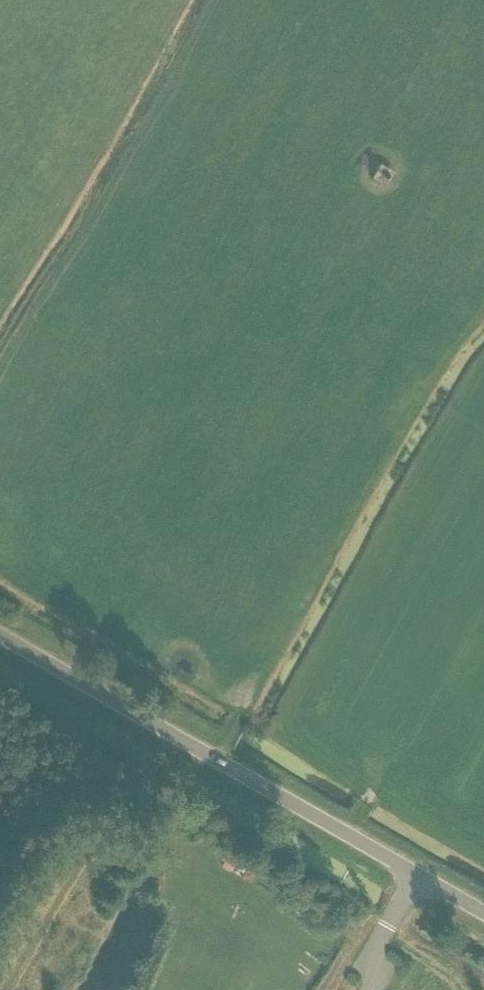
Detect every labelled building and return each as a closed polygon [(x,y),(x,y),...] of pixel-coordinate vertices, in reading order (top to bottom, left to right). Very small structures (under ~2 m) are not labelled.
[(319,966),(310,983),(317,988),(327,970),(319,966)]
